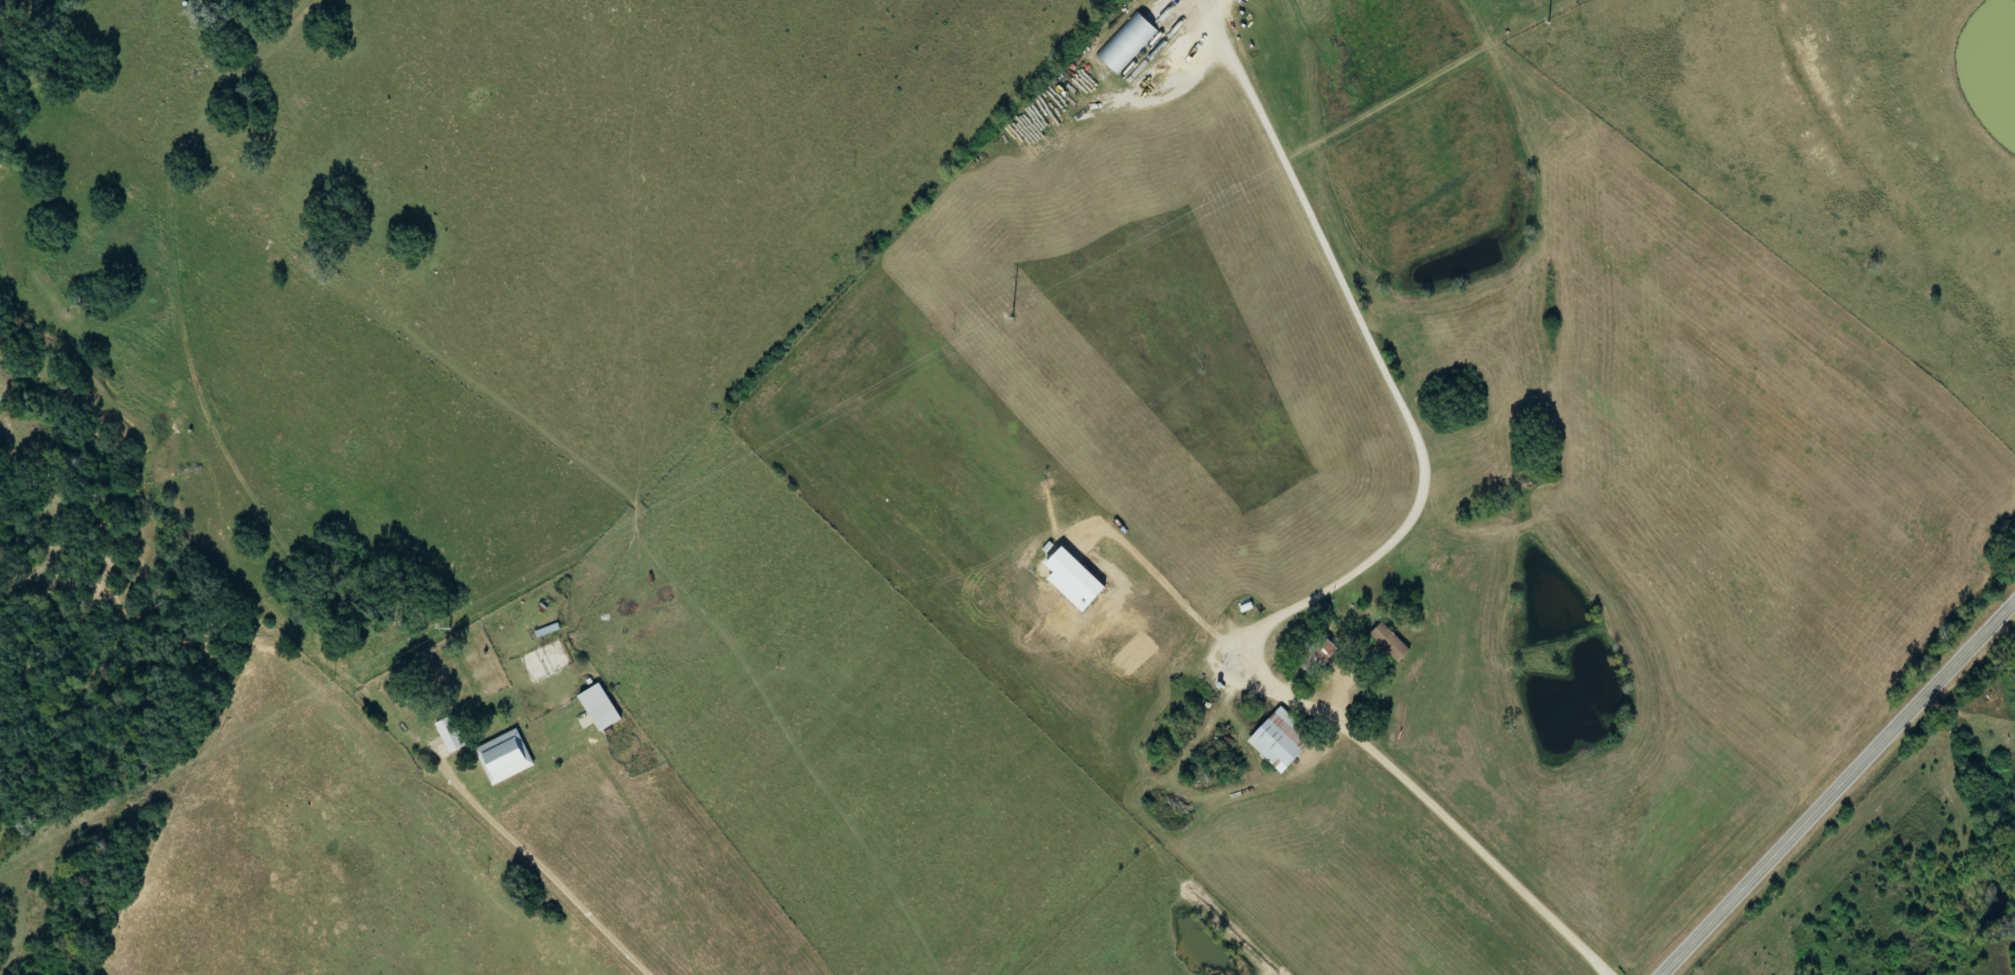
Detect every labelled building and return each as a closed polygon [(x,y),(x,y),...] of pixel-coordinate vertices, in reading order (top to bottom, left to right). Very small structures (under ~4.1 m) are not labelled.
[(1406,651),(1376,622),(1363,634),(1393,664),(1406,651)] [(1334,650),(1318,634),(1285,668),(1300,683),(1334,650)] [(618,719),(605,698),(582,712),(595,733),(618,719)] [(1243,742),(1277,774),(1310,740),(1276,707),(1243,742)] [(462,746),(447,716),(430,724),(445,754),(462,746)]
